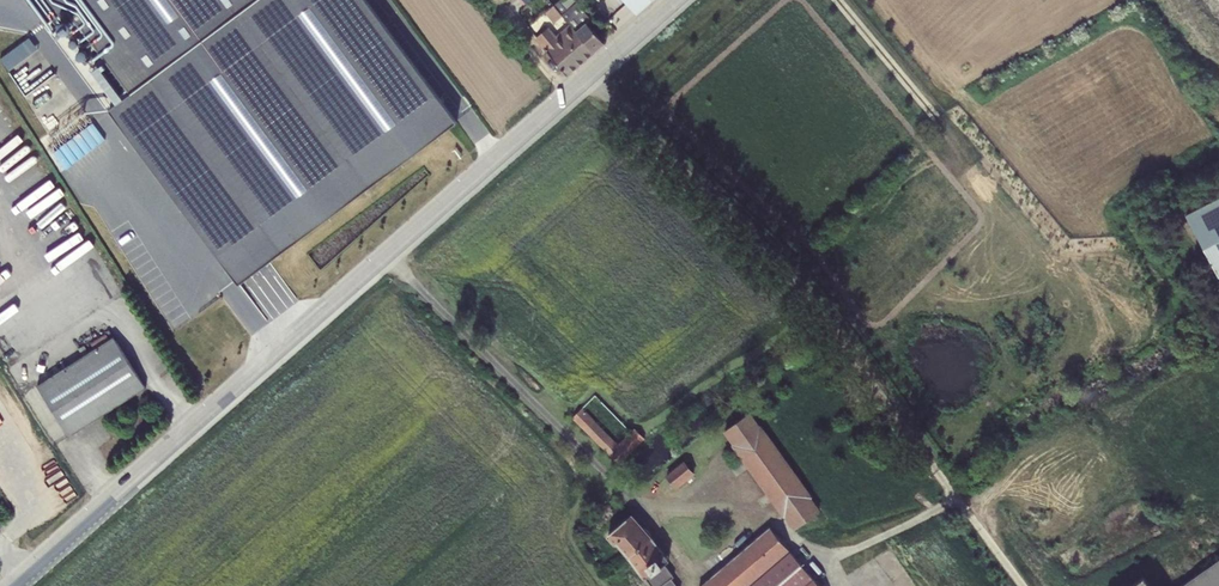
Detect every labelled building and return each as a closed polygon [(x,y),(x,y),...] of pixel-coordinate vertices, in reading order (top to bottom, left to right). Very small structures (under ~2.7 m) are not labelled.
[(366,0),(29,0),(47,23),(67,8),(130,93),(109,109),(239,283),(457,121),(366,0)] [(567,10),(577,3),(574,0),(561,0),(559,1),(567,10)] [(637,14),(652,0),(625,0),(637,14)] [(559,1),(554,6),(563,16),(570,24),(594,51),(604,43),(587,23),(591,19),(577,3),(567,10),(559,1)] [(555,23),(563,16),(554,6),(546,13),(555,23)] [(566,75),(594,51),(570,24),(556,36),(548,28),(536,38),(566,75)] [(0,58),(0,59),(9,71),(39,49),(30,37),(0,58)] [(1185,214),(1218,277),(1218,196),(1185,214)] [(113,337),(37,386),(69,436),(146,387),(113,337)] [(582,408),(572,418),(619,463),(645,438),(634,428),(618,444),(582,408)] [(748,414),(726,430),(737,446),(736,447),(784,514),(785,513),(796,528),(819,512),(807,497),(809,496),(760,429),(759,430),(748,414)] [(684,462),(667,476),(676,488),(694,474),(684,462)] [(607,536),(614,545),(616,543),(651,585),(677,585),(672,579),(674,577),(660,559),(664,555),(650,538),(650,533),(647,530),(643,529),(632,514),(607,536)] [(702,585),(819,585),(770,527),(758,537),(754,540),(755,541),(733,559),(732,559),(728,562),(729,563),(702,585)] [(1181,585),(1218,585),(1218,559),(1181,585)] [(1131,585),(1155,585),(1144,577),(1131,585)]
